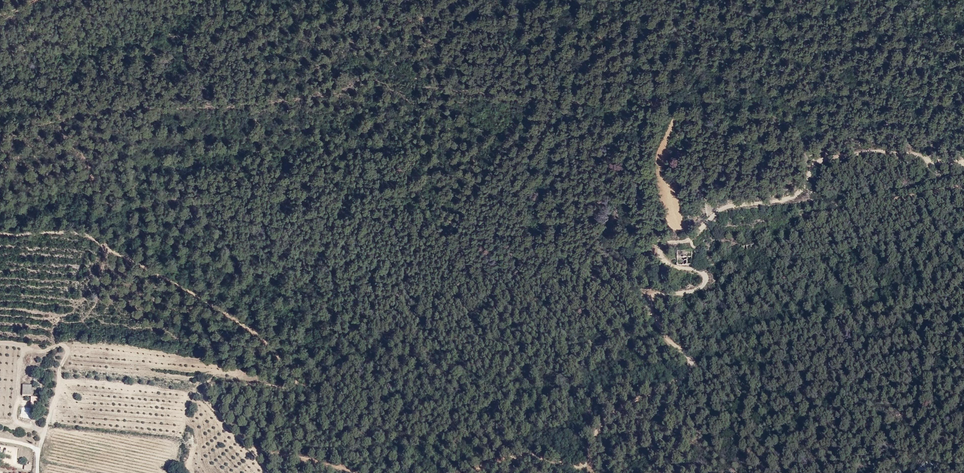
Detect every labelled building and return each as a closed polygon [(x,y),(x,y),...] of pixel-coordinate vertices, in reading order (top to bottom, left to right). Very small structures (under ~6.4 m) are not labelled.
[(22,395),(31,395),(32,384),(22,384),(22,395)] [(20,407),(20,418),(36,418),(35,396),(30,396),(31,407),(20,407)]
